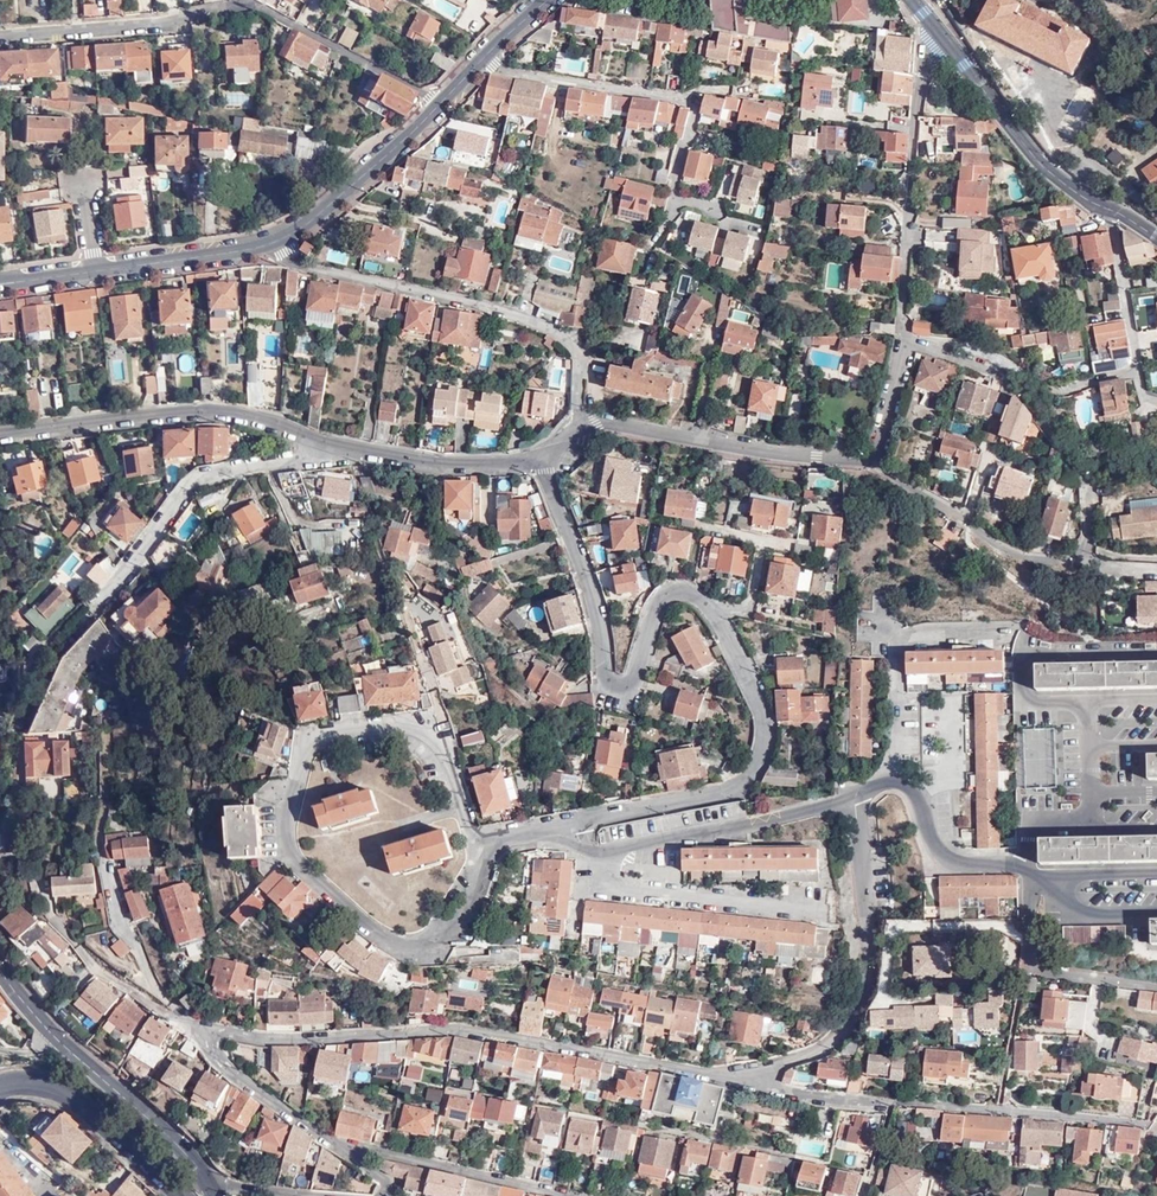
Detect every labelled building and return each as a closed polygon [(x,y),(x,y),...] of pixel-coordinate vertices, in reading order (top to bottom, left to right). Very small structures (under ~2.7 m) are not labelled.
[(122,15),(120,0),(107,0),(107,15),(122,15)] [(388,0),(348,0),(347,1),(364,12),(370,6),(379,12),(384,5),(388,0)] [(384,5),(393,10),(399,0),(388,0),(384,5)] [(792,30),(745,23),(738,23),(736,0),(710,0),(713,29),(792,41),(793,38),(792,30)] [(745,23),(743,0),(736,0),(738,23),(745,23)] [(835,22),(842,22),(840,0),(832,0),(835,22)] [(842,22),(867,19),(865,0),(840,0),(842,22)] [(977,27),(1073,76),(1091,41),(1067,29),(1069,25),(1019,0),(992,0),(977,27)] [(83,18),(95,16),(95,8),(81,7),(83,18)] [(603,30),(605,16),(565,10),(562,25),(603,30)] [(439,22),(419,12),(406,37),(426,47),(439,22)] [(657,23),(605,16),(603,30),(602,41),(601,46),(603,47),(602,53),(610,54),(612,38),(636,41),(637,30),(656,33),(657,23)] [(288,27),(271,18),(270,25),(284,33),(288,27)] [(906,32),(907,24),(891,22),(890,31),(906,32)] [(679,53),(686,54),(689,28),(660,24),(658,41),(657,41),(653,67),(660,67),(663,51),(663,44),(679,47),(679,53)] [(347,25),(338,40),(351,47),(353,44),(354,44),(360,33),(347,25)] [(293,30),(288,27),(284,33),(280,40),(285,43),(293,30)] [(691,28),(690,34),(703,37),(704,29),(691,27),(691,28)] [(543,28),(528,40),(552,43),(554,29),(543,28)] [(713,31),(721,32),(744,36),(766,40),(781,42),(792,43),(792,41),(713,29),(713,31)] [(320,44),(293,30),(285,43),(279,54),(289,60),(293,55),(309,64),(313,55),(320,44)] [(878,30),(874,71),(883,72),(909,76),(912,39),(888,37),(889,31),(878,30)] [(713,31),(712,42),(720,43),(721,32),(713,31)] [(728,64),(740,66),(740,61),(743,41),(744,36),(721,32),(720,43),(712,42),(701,40),(699,54),(707,55),(707,58),(728,61),(728,64)] [(235,69),(236,84),(249,83),(249,73),(259,73),(257,37),(240,38),(240,42),(218,44),(218,49),(226,49),(226,70),(235,69)] [(338,40),(336,43),(349,50),(351,47),(338,40)] [(765,47),(780,49),(781,42),(766,40),(765,47)] [(743,41),(740,61),(753,63),(752,73),(776,77),(779,54),(755,50),(756,44),(743,41)] [(779,50),(792,52),(792,43),(781,42),(780,49),(779,50)] [(152,43),(143,44),(144,51),(150,51),(150,53),(153,52),(152,43)] [(143,44),(124,45),(127,68),(128,72),(135,71),(136,84),(153,82),(150,53),(150,51),(144,51),(143,44)] [(187,50),(187,44),(170,45),(171,53),(162,54),(164,82),(190,79),(188,53),(187,50)] [(328,49),(320,44),(313,55),(322,60),(325,55),(328,49)] [(663,51),(679,53),(679,47),(663,44),(663,51)] [(121,46),(94,48),(96,71),(124,69),(121,46)] [(93,68),(91,48),(74,50),(74,52),(69,52),(70,70),(93,68)] [(220,85),(236,84),(235,69),(226,70),(226,49),(218,49),(220,85)] [(336,53),(328,49),(325,55),(335,60),(336,53)] [(57,50),(27,52),(29,82),(33,82),(33,77),(60,74),(57,50)] [(25,52),(0,54),(0,86),(0,89),(28,86),(25,52)] [(448,72),(456,63),(438,52),(430,63),(448,72)] [(791,59),(801,60),(799,57),(792,52),(791,59)] [(791,59),(790,67),(809,69),(809,63),(801,62),(801,60),(791,59)] [(647,80),(650,64),(632,61),(630,77),(647,80)] [(909,76),(883,72),(881,102),(911,105),(913,77),(909,76)] [(373,90),(379,78),(372,74),(365,87),(373,90)] [(481,86),(483,87),(494,76),(490,75),(481,86)] [(807,75),(803,102),(818,104),(817,106),(834,108),(836,90),(833,90),(835,79),(807,75)] [(411,93),(380,76),(379,78),(373,90),(368,99),(371,101),(391,112),(403,118),(415,95),(411,93)] [(494,76),(483,87),(480,92),(481,92),(480,99),(486,100),(483,111),(509,117),(510,114),(518,81),(494,76)] [(518,81),(510,114),(522,117),(539,121),(545,96),(548,86),(518,81)] [(66,88),(65,83),(57,83),(57,89),(52,89),(52,100),(55,100),(68,101),(66,88)] [(368,99),(373,90),(365,87),(358,99),(366,103),(368,99)] [(73,88),(66,88),(68,101),(96,104),(96,98),(74,96),(73,88)] [(587,93),(571,90),(568,112),(611,119),(613,111),(615,96),(587,93)] [(545,96),(539,121),(549,123),(549,120),(555,98),(545,96)] [(615,96),(613,111),(631,113),(635,99),(622,97),(615,96)] [(705,96),(701,113),(714,117),(722,119),(729,121),(732,112),(741,115),(743,106),(745,101),(727,98),(726,102),(705,96)] [(55,100),(52,100),(35,97),(35,102),(82,108),(83,105),(55,100)] [(127,102),(96,98),(96,104),(100,105),(107,106),(128,110),(127,102)] [(635,99),(631,113),(627,128),(633,129),(652,132),(654,122),(657,111),(667,113),(670,103),(635,99)] [(387,120),(391,112),(371,101),(366,109),(387,120)] [(770,106),(745,101),(743,106),(741,115),(738,123),(738,124),(778,134),(783,113),(785,113),(786,104),(771,102),(770,106)] [(161,116),(161,108),(127,102),(128,110),(161,116)] [(818,104),(803,102),(802,108),(817,110),(817,106),(818,104)] [(676,104),(670,103),(667,113),(657,111),(654,122),(671,125),(676,104)] [(682,138),(684,127),(685,127),(690,109),(681,108),(673,136),(682,138)] [(701,113),(699,122),(711,126),(714,117),(701,113)] [(510,114),(509,117),(508,121),(520,124),(522,117),(510,114)] [(244,118),(242,130),(262,130),(262,122),(262,120),(244,118)] [(999,126),(994,118),(985,122),(987,133),(999,126)] [(71,143),(72,120),(28,119),(26,144),(36,144),(36,142),(71,143)] [(108,144),(109,145),(130,144),(143,144),(143,119),(108,120),(108,144)] [(188,122),(167,119),(167,130),(188,129),(188,122)] [(719,127),(731,130),(734,122),(729,121),(722,119),(719,127)] [(985,122),(935,119),(933,136),(950,137),(950,127),(958,127),(956,149),(967,149),(967,153),(964,153),(963,166),(993,166),(992,159),(991,154),(981,153),(981,133),(987,134),(987,133),(985,122)] [(389,130),(393,126),(387,120),(381,126),(386,132),(389,130)] [(549,123),(539,121),(536,133),(546,136),(549,123)] [(861,131),(824,126),(823,134),(818,134),(818,137),(817,149),(847,152),(847,149),(848,135),(856,136),(860,137),(861,131)] [(627,128),(626,132),(623,145),(629,147),(633,129),(627,128)] [(454,150),(485,158),(489,137),(458,130),(454,150)] [(230,135),(226,135),(225,145),(236,145),(236,131),(230,131),(230,135)] [(888,154),(907,157),(909,137),(861,131),(860,137),(882,140),(882,143),(888,143),(888,154)] [(243,132),(241,150),(283,156),(285,139),(261,135),(243,132)] [(225,145),(226,135),(200,135),(200,149),(226,149),(225,145)] [(817,149),(818,137),(793,135),(791,160),(809,161),(810,149),(817,149)] [(856,136),(848,135),(847,149),(855,150),(856,136)] [(309,138),(299,137),(296,157),(344,164),(360,147),(312,139),(309,138)] [(156,138),(157,166),(175,165),(175,168),(177,172),(180,174),(183,173),(186,172),(188,169),(189,165),(188,138),(156,138)] [(770,143),(768,159),(763,159),(762,168),(778,171),(781,144),(770,143)] [(236,145),(225,145),(226,149),(225,159),(234,160),(236,145)] [(226,149),(200,149),(200,159),(225,159),(226,149)] [(1104,159),(1116,168),(1124,157),(1112,149),(1104,159)] [(690,150),(684,176),(707,181),(712,159),(713,156),(690,150)] [(713,154),(713,156),(712,159),(724,162),(725,157),(713,154)] [(424,181),(428,162),(410,158),(400,167),(400,170),(396,169),(394,182),(405,185),(407,177),(424,181)] [(452,167),(428,162),(424,181),(462,190),(461,195),(480,199),(484,182),(466,178),(467,173),(452,169),(452,167)] [(1147,169),(1153,179),(1149,182),(1156,192),(1156,162),(1147,169)] [(754,204),(762,169),(741,164),(739,173),(733,172),(728,194),(737,196),(736,200),(754,204)] [(148,176),(147,166),(130,168),(131,178),(144,176),(148,176)] [(993,166),(963,166),(962,184),(951,183),(949,215),(987,216),(987,185),(976,184),(977,173),(994,174),(993,166)] [(1153,179),(1147,169),(1143,172),(1149,182),(1153,179)] [(496,172),(496,173),(517,184),(518,183),(496,172)] [(517,184),(496,173),(494,178),(515,187),(517,184)] [(629,182),(629,179),(616,175),(613,190),(619,191),(620,186),(626,188),(625,192),(619,215),(648,222),(652,204),(655,192),(656,189),(629,182)] [(131,178),(120,179),(121,191),(145,188),(144,176),(131,178)] [(684,176),(684,179),(706,185),(706,183),(707,181),(684,176)] [(534,194),(526,189),(520,209),(526,212),(517,244),(542,251),(550,221),(559,224),(563,211),(558,207),(550,209),(537,206),(539,200),(534,197),(534,194)] [(401,201),(419,205),(422,193),(403,190),(401,201)] [(49,191),(16,195),(17,203),(50,197),(49,191)] [(667,196),(655,192),(652,204),(665,207),(667,196)] [(897,206),(903,207),(905,192),(898,192),(897,206)] [(120,205),(116,206),(114,206),(118,230),(119,230),(121,238),(147,234),(142,195),(119,198),(120,205)] [(784,218),(787,199),(777,198),(774,217),(784,218)] [(793,200),(787,199),(784,218),(791,219),(793,200)] [(1079,224),(1075,204),(1041,210),(1044,222),(1061,220),(1063,227),(1079,224)] [(65,239),(61,210),(61,205),(33,209),(39,244),(65,239)] [(864,238),(867,209),(830,205),(828,227),(840,228),(839,236),(864,238)] [(12,237),(8,208),(0,209),(0,239),(12,237)] [(893,213),(881,219),(885,229),(898,223),(893,213)] [(1011,216),(1001,218),(1002,220),(1002,225),(1012,224),(1011,216)] [(692,231),(688,244),(710,251),(711,251),(715,237),(718,228),(689,219),(687,229),(692,231)] [(942,220),(942,229),(959,229),(962,229),(971,229),(970,220),(942,220)] [(400,259),(403,240),(394,238),(395,231),(370,227),(365,253),(381,256),(381,255),(400,259)] [(671,253),(681,233),(672,228),(662,248),(671,253)] [(966,243),(965,262),(962,262),(961,277),(982,278),(982,272),(995,273),(996,257),(993,256),(994,244),(989,244),(983,244),(984,230),(962,229),(959,229),(958,243),(966,243)] [(1154,246),(1149,243),(1146,244),(1128,231),(1125,232),(1126,243),(1131,264),(1149,261),(1149,257),(1156,256),(1154,246)] [(715,237),(711,251),(710,251),(710,253),(743,263),(750,240),(745,238),(738,236),(737,236),(728,233),(726,240),(715,237)] [(1115,264),(1110,233),(1081,238),(1086,261),(1095,260),(1100,259),(1101,266),(1115,264)] [(465,237),(463,247),(483,251),(485,242),(465,237)] [(1081,247),(1079,237),(1065,239),(1067,250),(1081,247)] [(626,267),(630,247),(604,241),(600,262),(626,267)] [(791,246),(767,243),(765,249),(758,269),(767,272),(772,256),(776,257),(789,259),(791,246)] [(958,243),(958,253),(962,254),(962,262),(965,262),(966,243),(958,243)] [(309,253),(313,247),(307,244),(303,249),(309,253)] [(865,255),(891,258),(892,249),(866,245),(865,255)] [(316,249),(313,247),(309,253),(303,249),(301,252),(307,255),(311,256),(316,249)] [(624,274),(629,275),(636,248),(630,247),(626,267),(624,274)] [(1056,277),(1051,247),(1014,254),(1019,281),(1041,277),(1042,280),(1045,282),(1054,281),(1056,277)] [(484,284),(491,255),(462,249),(459,262),(450,260),(446,276),(484,284)] [(710,255),(709,265),(719,266),(720,256),(710,255)] [(770,273),(776,257),(772,256),(767,272),(770,273)] [(898,286),(899,261),(891,260),(865,256),(864,264),(852,263),(848,289),(861,290),(863,281),(898,286)] [(720,257),(718,264),(741,270),(742,263),(720,257)] [(598,268),(624,274),(626,267),(600,262),(598,268)] [(240,268),(241,279),(252,278),(252,267),(247,267),(240,268)] [(277,267),(270,267),(270,281),(281,282),(281,276),(281,267),(277,267)] [(488,290),(497,292),(503,269),(494,267),(488,290)] [(194,274),(195,281),(219,278),(218,271),(194,274)] [(290,271),(288,301),(297,302),(299,273),(290,271)] [(540,306),(551,310),(561,281),(529,272),(522,296),(532,301),(540,306)] [(559,324),(584,329),(588,330),(590,309),(589,308),(591,301),(589,301),(594,277),(581,274),(579,286),(572,315),(565,314),(559,324)] [(652,323),(659,293),(667,295),(670,282),(652,278),(649,291),(633,288),(627,318),(652,323)] [(148,281),(148,289),(160,288),(158,279),(148,281)] [(148,281),(139,282),(140,291),(148,289),(148,281)] [(572,315),(579,286),(576,285),(561,281),(551,310),(565,314),(572,315)] [(234,298),(242,298),(241,282),(233,283),(234,298)] [(341,282),(340,287),(338,304),(360,308),(361,308),(363,301),(375,304),(378,290),(341,282)] [(235,307),(234,298),(233,283),(208,285),(211,328),(226,328),(225,308),(235,307)] [(308,319),(335,323),(336,313),(337,307),(338,304),(340,287),(313,283),(308,319)] [(107,286),(95,288),(97,296),(108,295),(107,286)] [(277,316),(279,288),(251,286),(250,314),(277,316)] [(95,288),(53,294),(55,304),(63,303),(66,329),(81,327),(94,326),(92,314),(90,297),(97,296),(95,288)] [(151,311),(152,326),(164,325),(186,323),(190,323),(190,316),(189,305),(188,290),(157,292),(158,311),(151,311)] [(380,308),(394,311),(394,309),(397,294),(383,291),(380,308)] [(715,326),(725,328),(730,298),(720,292),(715,326)] [(53,294),(15,299),(16,309),(16,311),(23,310),(25,332),(51,329),(48,307),(55,305),(55,304),(53,294)] [(130,295),(124,296),(109,298),(115,341),(126,340),(126,342),(142,340),(137,294),(130,295)] [(397,294),(394,309),(403,311),(406,296),(397,294)] [(987,297),(965,294),(965,308),(972,309),(970,328),(1021,331),(1017,310),(1011,309),(1012,305),(987,302),(987,297)] [(1148,296),(1150,307),(1156,306),(1156,294),(1148,296)] [(689,344),(711,305),(694,295),(672,333),(689,344)] [(92,314),(99,313),(97,296),(90,297),(92,314)] [(15,299),(7,301),(8,309),(10,309),(16,309),(15,299)] [(1121,310),(1120,300),(1103,303),(1104,312),(1121,310)] [(0,302),(0,340),(13,339),(10,309),(8,309),(7,301),(0,302)] [(431,334),(436,307),(412,302),(408,330),(431,334)] [(338,304),(337,307),(359,312),(360,308),(338,304)] [(374,317),(393,320),(394,311),(380,308),(376,307),(374,317)] [(972,309),(965,308),(963,327),(970,328),(972,309)] [(437,319),(434,341),(480,349),(482,339),(479,339),(482,316),(476,315),(447,311),(446,320),(437,319)] [(1059,319),(1060,330),(1074,327),(1072,317),(1059,319)] [(1086,327),(1125,320),(1125,319),(1086,325),(1086,327)] [(1112,360),(1131,357),(1125,320),(1086,327),(1087,334),(1092,333),(1095,333),(1099,351),(1110,349),(1112,360)] [(723,340),(742,345),(753,347),(756,331),(750,329),(751,328),(728,322),(723,340)] [(186,323),(164,325),(165,334),(187,332),(186,323)] [(914,323),(913,333),(922,336),(929,336),(930,326),(914,323)] [(894,336),(895,327),(876,325),(875,334),(894,336)] [(95,333),(94,326),(81,327),(81,330),(82,334),(95,333)] [(778,340),(781,332),(771,327),(767,335),(778,340)] [(1060,330),(1022,336),(1022,339),(1079,329),(1079,327),(1074,327),(1060,330)] [(1087,334),(1086,327),(1079,329),(1082,339),(1088,339),(1087,334)] [(1022,339),(1023,346),(1039,344),(1041,354),(1053,352),(1052,346),(1058,345),(1059,354),(1061,361),(1084,357),(1082,339),(1079,329),(1022,339)] [(554,348),(558,344),(548,335),(545,338),(547,340),(545,343),(552,350),(554,348)] [(548,335),(558,344),(549,335),(548,335)] [(1013,351),(1024,349),(1023,346),(1022,339),(1022,336),(1011,338),(1013,351)] [(858,347),(861,338),(813,338),(813,346),(841,347),(840,353),(854,356),(851,366),(866,370),(869,360),(883,364),(888,346),(870,342),(868,350),(858,347)] [(723,340),(721,349),(740,353),(742,345),(723,340)] [(385,359),(400,361),(402,344),(386,342),(385,359)] [(659,351),(674,355),(675,347),(660,343),(659,351)] [(655,358),(704,370),(705,362),(674,355),(659,351),(652,350),(643,358),(635,356),(634,364),(636,364),(634,372),(612,367),(608,387),(670,402),(671,398),(675,382),(641,374),(643,367),(645,367),(647,362),(655,358)] [(941,394),(950,363),(925,355),(916,386),(941,394)] [(1092,363),(1094,375),(1122,369),(1132,362),(1131,357),(1112,360),(1092,363)] [(399,389),(403,365),(385,363),(381,386),(399,389)] [(246,365),(247,403),(261,403),(261,365),(246,365)] [(315,378),(309,426),(320,431),(328,368),(311,366),(309,377),(315,378)] [(728,390),(730,375),(718,374),(716,388),(728,390)] [(147,394),(159,393),(157,376),(145,377),(147,394)] [(201,379),(202,394),(210,394),(210,378),(201,379)] [(993,419),(1003,385),(993,379),(990,391),(965,383),(957,407),(993,419)] [(1101,384),(1106,417),(1119,414),(1130,410),(1125,380),(1101,384)] [(682,384),(675,382),(671,398),(678,400),(682,384)] [(784,398),(786,388),(755,382),(750,410),(773,415),(776,396),(784,398)] [(80,384),(66,385),(68,402),(81,401),(80,384)] [(450,392),(451,388),(451,386),(439,384),(438,391),(450,392)] [(1035,438),(1039,426),(1034,420),(1008,388),(1003,385),(993,419),(986,440),(994,443),(1003,414),(1009,415),(1001,438),(1022,445),(1026,435),(1035,438)] [(939,399),(941,394),(916,386),(915,392),(939,399)] [(465,419),(470,393),(470,391),(451,388),(450,392),(438,391),(433,423),(446,425),(446,419),(448,413),(456,414),(456,417),(465,419)] [(25,391),(29,421),(40,419),(36,390),(25,391)] [(503,398),(470,393),(465,419),(475,420),(474,428),(498,431),(503,398)] [(546,396),(534,394),(527,393),(523,413),(554,418),(557,398),(546,396)] [(396,422),(398,404),(381,401),(379,419),(396,422)] [(1054,402),(1048,414),(1058,419),(1064,407),(1054,402)] [(1104,416),(1105,421),(1105,422),(1131,418),(1130,410),(1119,414),(1106,417),(1106,416),(1104,416)] [(456,421),(456,417),(456,414),(448,413),(446,419),(456,421)] [(743,433),(745,418),(737,416),(734,431),(743,433)] [(1131,423),(1134,441),(1144,438),(1141,422),(1131,423)] [(212,461),(212,465),(226,460),(226,454),(226,439),(226,430),(200,430),(199,454),(205,454),(205,462),(212,461)] [(977,469),(981,456),(974,454),(977,441),(941,431),(938,440),(945,442),(942,454),(959,459),(957,466),(969,470),(970,467),(977,469)] [(194,455),(192,432),(165,434),(166,458),(194,455)] [(153,472),(148,441),(122,446),(125,461),(116,462),(123,477),(153,472)] [(1092,451),(1102,451),(1100,441),(1092,441),(1092,451)] [(1059,453),(1054,446),(1050,459),(1057,461),(1059,453)] [(73,487),(99,481),(91,449),(79,453),(82,462),(79,462),(74,449),(63,452),(73,487)] [(723,464),(724,459),(715,457),(712,473),(721,475),(723,464)] [(20,494),(37,489),(46,487),(38,459),(15,465),(18,478),(13,479),(17,494),(20,494)] [(632,475),(634,464),(609,459),(602,495),(638,503),(643,477),(632,475)] [(721,475),(721,480),(731,482),(733,466),(723,464),(721,475)] [(1024,505),(1033,480),(996,468),(989,488),(999,491),(997,496),(1024,505)] [(111,473),(115,483),(121,475),(118,470),(111,473)] [(300,471),(281,473),(282,492),(307,489),(300,471)] [(398,486),(400,477),(380,473),(378,482),(398,486)] [(369,491),(369,476),(358,476),(359,491),(369,491)] [(481,477),(471,478),(471,483),(449,483),(449,510),(458,510),(471,510),(471,518),(470,521),(481,521),(481,477)] [(350,493),(358,494),(354,483),(326,478),(325,486),(318,485),(318,492),(324,493),(323,498),(348,502),(350,493)] [(1077,486),(1051,478),(1051,480),(1045,497),(1049,499),(1043,518),(1039,516),(1034,531),(1061,538),(1068,514),(1065,513),(1073,489),(1077,486)] [(932,491),(945,498),(949,486),(935,480),(932,491)] [(101,488),(99,481),(73,487),(75,495),(101,488)] [(39,498),(37,489),(20,494),(22,503),(39,498)] [(152,503),(159,508),(162,505),(167,497),(160,491),(152,503)] [(682,526),(694,528),(696,521),(699,503),(694,502),(685,500),(686,497),(686,494),(670,491),(666,516),(684,519),(682,526)] [(530,540),(529,501),(511,501),(511,496),(496,496),(496,511),(499,511),(501,541),(530,540)] [(113,533),(127,540),(140,523),(139,523),(140,522),(126,512),(129,507),(120,500),(103,524),(107,526),(106,528),(113,533)] [(641,519),(649,521),(653,502),(645,500),(641,519)] [(698,519),(705,519),(707,501),(699,501),(698,519)] [(786,531),(790,508),(755,501),(752,518),(754,518),(753,528),(766,531),(767,527),(786,531)] [(555,532),(544,503),(533,507),(544,536),(555,532)] [(279,530),(276,522),(265,527),(254,506),(235,515),(249,545),(279,530)] [(1131,510),(1131,514),(1112,519),(1115,542),(1148,538),(1148,533),(1156,532),(1156,507),(1131,510)] [(354,518),(367,518),(364,510),(354,509),(350,509),(349,514),(354,514),(354,518)] [(471,510),(458,510),(458,518),(471,518),(471,510)] [(622,514),(612,517),(614,549),(626,548),(637,547),(638,547),(636,522),(636,521),(622,522),(622,514)] [(95,517),(87,522),(95,535),(103,530),(95,517)] [(738,518),(738,529),(751,530),(751,518),(738,518)] [(839,551),(843,521),(816,518),(812,540),(818,541),(818,548),(826,549),(839,551)] [(69,539),(80,526),(73,521),(63,534),(69,539)] [(578,529),(582,539),(604,535),(602,521),(578,529)] [(390,557),(406,562),(410,563),(412,558),(408,556),(413,541),(421,544),(429,546),(433,535),(393,522),(385,549),(393,551),(390,557)] [(128,543),(132,546),(145,527),(140,523),(127,540),(126,542),(128,543)] [(688,560),(693,535),(657,528),(652,552),(688,560)] [(949,554),(960,538),(945,528),(934,543),(949,554)] [(341,530),(304,533),(306,556),(343,554),(341,530)] [(125,543),(113,533),(108,539),(124,550),(128,544),(125,543)] [(151,559),(162,578),(185,550),(168,535),(151,559)] [(467,535),(462,542),(482,556),(486,548),(467,535)] [(723,546),(724,540),(707,536),(700,540),(700,543),(712,546),(711,550),(705,549),(701,567),(713,570),(712,571),(744,578),(749,551),(723,546)] [(410,563),(406,562),(404,566),(407,569),(412,571),(417,562),(418,563),(420,558),(417,557),(421,544),(413,541),(408,556),(412,558),(410,563)] [(234,577),(219,543),(209,560),(207,559),(193,587),(181,599),(186,602),(193,607),(195,609),(207,599),(202,595),(205,588),(216,593),(222,579),(231,583),(234,577)] [(797,545),(796,554),(809,556),(810,547),(797,545)] [(826,549),(825,559),(837,561),(839,551),(826,549)] [(460,568),(466,566),(463,555),(455,557),(459,569),(460,568)] [(639,565),(647,563),(645,555),(636,558),(639,565)] [(101,569),(109,576),(113,572),(117,566),(111,557),(101,569)] [(490,559),(485,560),(466,566),(460,568),(462,579),(493,569),(490,559)] [(417,562),(412,571),(438,585),(443,577),(418,563),(417,562)] [(87,576),(99,587),(109,576),(101,569),(97,565),(87,576)] [(596,573),(597,574),(602,586),(604,585),(608,597),(641,590),(635,565),(630,566),(614,569),(614,565),(596,573)] [(795,599),(800,571),(772,565),(767,594),(795,599)] [(328,594),(321,573),(312,576),(309,567),(298,571),(301,580),(289,584),(292,593),(297,605),(328,594)] [(640,588),(649,587),(647,570),(638,571),(640,588)] [(138,576),(128,586),(135,593),(145,583),(138,576)] [(423,591),(430,596),(435,588),(428,584),(423,591)] [(1156,593),(1156,584),(1145,584),(1146,594),(1156,593)] [(46,636),(75,605),(67,598),(70,595),(59,586),(38,609),(35,605),(24,616),(46,636)] [(466,608),(489,633),(496,626),(491,621),(508,606),(490,587),(466,608)] [(174,608),(158,589),(154,592),(151,588),(134,603),(129,599),(111,616),(132,639),(146,626),(158,639),(167,631),(159,622),(174,608)] [(435,588),(430,596),(429,597),(437,603),(443,593),(435,588)] [(297,605),(292,593),(282,596),(287,608),(297,605)] [(581,625),(573,597),(549,603),(558,632),(581,625)] [(1156,624),(1156,599),(1138,600),(1139,624),(1156,624)] [(193,607),(186,602),(182,607),(189,612),(193,607)] [(527,621),(514,609),(507,615),(520,628),(527,621)] [(829,632),(836,636),(836,625),(836,612),(826,611),(826,621),(829,621),(829,632)] [(27,734),(52,732),(83,672),(113,637),(110,633),(98,619),(60,659),(27,734)] [(359,622),(364,636),(372,633),(368,619),(359,622)] [(430,648),(440,675),(450,672),(456,687),(472,681),(467,665),(458,668),(441,622),(428,627),(435,646),(430,648)] [(496,626),(489,633),(493,637),(500,631),(496,626)] [(672,638),(680,653),(664,661),(661,672),(677,677),(681,665),(678,665),(684,662),(686,665),(691,663),(695,670),(711,661),(693,627),(672,638)] [(210,640),(200,630),(195,636),(205,644),(210,640)] [(27,651),(37,641),(32,637),(23,647),(27,651)] [(711,649),(715,657),(722,654),(718,645),(711,649)] [(854,660),(873,660),(873,656),(870,655),(870,651),(854,650),(854,660)] [(907,655),(908,675),(946,674),(946,683),(967,682),(967,674),(1004,673),(1004,681),(1014,681),(1013,664),(1013,657),(1004,656),(1004,652),(907,655)] [(826,657),(826,672),(834,672),(834,658),(826,657)] [(778,690),(803,690),(802,659),(778,659),(778,690)] [(494,660),(483,663),(483,664),(494,675),(502,666),(494,660)] [(853,737),(852,756),(852,757),(857,757),(857,762),(867,763),(867,758),(872,758),(873,660),(854,660),(853,708),(853,718),(853,728),(853,737)] [(212,666),(216,673),(222,671),(218,663),(212,666)] [(561,706),(568,696),(561,691),(567,682),(537,664),(524,685),(531,689),(528,693),(540,701),(540,702),(553,709),(557,705),(561,706)] [(1156,689),(1156,666),(1137,666),(1053,668),(1037,668),(1037,692),(1156,689)] [(392,675),(387,676),(392,702),(422,699),(421,695),(419,673),(409,673),(409,668),(406,668),(405,667),(391,669),(392,675)] [(826,672),(826,689),(834,689),(834,672),(826,672)] [(355,695),(358,713),(370,711),(369,705),(392,702),(387,676),(352,680),(355,695)] [(311,696),(310,689),(297,691),(301,721),(326,718),(323,694),(311,696)] [(699,720),(705,700),(706,698),(682,691),(675,715),(698,722),(699,720)] [(799,711),(829,710),(828,697),(798,698),(798,692),(776,693),(777,720),(799,719),(799,711)] [(433,708),(430,694),(421,695),(422,699),(423,709),(433,708)] [(593,707),(593,694),(568,696),(561,706),(559,709),(593,707)] [(1009,773),(1009,769),(1004,769),(1004,753),(1001,753),(997,753),(997,744),(997,715),(1004,715),(1004,694),(976,694),(978,849),(999,849),(998,809),(1003,808),(1003,798),(998,797),(998,792),(1008,791),(1008,773),(1009,773)] [(341,715),(358,713),(355,695),(339,698),(341,715)] [(711,702),(705,700),(699,720),(705,722),(711,702)] [(853,718),(853,708),(843,707),(843,718),(849,718),(853,718)] [(504,735),(508,740),(516,734),(512,728),(510,729),(506,723),(499,729),(500,730),(504,735)] [(277,758),(287,731),(271,725),(261,752),(277,758)] [(618,727),(618,734),(628,736),(628,729),(618,727)] [(489,738),(494,744),(504,735),(500,730),(489,738)] [(76,740),(81,739),(89,738),(88,731),(74,733),(76,740)] [(482,731),(455,739),(458,749),(485,742),(482,731)] [(628,736),(618,734),(611,733),(610,743),(626,746),(628,736)] [(497,748),(508,740),(504,735),(494,744),(497,748)] [(842,756),(852,756),(853,737),(845,737),(842,737),(842,756)] [(23,744),(25,778),(39,777),(68,775),(68,757),(73,756),(72,749),(67,749),(67,742),(52,743),(53,749),(44,749),(43,743),(37,743),(37,738),(24,738),(25,744),(23,744)] [(89,738),(81,739),(82,748),(89,748),(89,738)] [(626,746),(610,743),(601,741),(596,765),(621,770),(626,746)] [(1001,753),(1004,753),(1009,753),(1013,753),(1013,744),(1002,744),(1001,753)] [(667,781),(693,776),(699,774),(700,779),(707,778),(705,768),(703,767),(698,768),(694,750),(662,756),(667,781)] [(472,768),(475,779),(490,776),(487,764),(472,768)] [(621,770),(596,765),(595,774),(619,778),(621,770)] [(579,778),(541,771),(538,795),(556,799),(558,788),(578,792),(579,778)] [(490,776),(475,779),(485,816),(512,808),(502,772),(490,776)] [(39,777),(25,778),(26,788),(40,788),(39,777)] [(380,814),(373,792),(355,798),(353,789),(342,792),(329,796),(332,805),(315,809),(321,831),(380,814)] [(583,805),(584,795),(577,794),(576,804),(583,805)] [(261,858),(257,808),(228,810),(232,860),(261,858)] [(453,857),(446,831),(427,836),(425,828),(413,831),(399,835),(402,844),(385,848),(393,875),(453,857)] [(106,835),(109,860),(126,858),(127,867),(151,864),(147,836),(125,839),(125,833),(106,835)] [(1148,840),(1058,841),(1040,841),(1040,864),(1156,862),(1156,839),(1148,840)] [(554,851),(552,860),(565,861),(566,852),(554,851)] [(820,881),(820,868),(820,853),(820,851),(684,851),(683,870),(685,870),(685,880),(695,880),(696,884),(703,885),(704,870),(722,871),(722,881),(742,882),(742,870),(760,871),(761,879),(799,879),(799,881),(820,881)] [(820,853),(820,868),(828,868),(827,853),(820,853)] [(532,918),(531,933),(545,934),(545,935),(563,937),(572,862),(565,861),(552,860),(551,873),(544,872),(542,887),(534,887),(533,897),(533,902),(549,904),(547,920),(532,918)] [(83,876),(72,877),(61,879),(52,880),(54,897),(97,893),(93,864),(82,865),(83,876)] [(61,879),(72,877),(71,867),(60,868),(61,879)] [(151,916),(131,875),(128,869),(119,870),(136,921),(151,916)] [(276,869),(266,879),(269,881),(279,871),(276,869)] [(312,897),(319,896),(303,881),(296,888),(279,871),(269,881),(262,889),(285,910),(286,916),(291,919),(296,919),(300,915),(301,910),(314,908),(312,897)] [(169,884),(170,874),(156,874),(156,884),(169,884)] [(1018,896),(1018,877),(940,878),(940,897),(960,896),(960,905),(980,904),(979,896),(988,896),(988,915),(999,915),(999,896),(1018,896)] [(196,907),(188,882),(162,891),(180,944),(205,935),(197,911),(203,909),(201,905),(196,907)] [(99,909),(102,908),(106,908),(104,893),(99,894),(100,899),(97,899),(99,909)] [(243,904),(252,913),(254,915),(264,905),(252,894),(243,904)] [(630,943),(642,944),(642,940),(649,941),(649,945),(659,946),(660,941),(661,930),(682,932),(680,943),(679,955),(698,957),(699,944),(719,946),(738,948),(751,949),(752,940),(778,943),(777,951),(776,957),(797,959),(798,957),(826,961),(828,946),(829,946),(832,931),(818,929),(818,926),(587,902),(583,934),(608,937),(622,938),(622,942),(630,943)] [(243,904),(231,916),(241,925),(252,913),(243,904)] [(30,949),(45,935),(47,933),(43,928),(22,905),(2,924),(19,943),(23,941),(30,949)] [(945,918),(960,917),(959,908),(944,909),(945,918)] [(232,919),(221,929),(228,936),(239,927),(232,919)] [(61,951),(69,944),(48,924),(43,928),(47,933),(45,935),(61,951)] [(1126,940),(1127,925),(1064,926),(1064,941),(1126,940)] [(661,930),(660,941),(680,943),(682,932),(661,930)] [(544,935),(543,945),(560,948),(561,939),(544,935)] [(131,949),(121,939),(112,947),(122,958),(131,949)] [(190,955),(208,949),(205,939),(187,945),(190,955)] [(373,952),(369,949),(356,939),(350,946),(348,944),(340,952),(351,962),(363,971),(383,980),(386,972),(393,975),(397,964),(376,951),(375,951),(373,952)] [(601,951),(603,940),(595,939),(594,950),(601,951)] [(629,958),(630,947),(621,946),(620,957),(629,958)] [(738,948),(719,946),(718,954),(737,956),(738,948)] [(475,963),(521,961),(521,947),(490,949),(490,956),(475,956),(475,963)] [(952,977),(951,948),(917,947),(916,975),(938,974),(938,977),(952,977)] [(322,959),(321,959),(334,971),(343,961),(330,949),(322,959)] [(776,959),(776,957),(777,951),(769,950),(768,958),(776,959)] [(309,958),(316,965),(321,959),(322,959),(315,952),(309,958)] [(598,968),(616,972),(617,960),(599,957),(598,968)] [(246,997),(254,998),(256,987),(255,987),(256,978),(251,977),(250,974),(246,973),(247,965),(218,958),(215,970),(219,971),(218,976),(214,992),(237,997),(239,988),(247,990),(246,997)] [(413,967),(411,982),(419,984),(421,969),(413,967)] [(487,981),(489,971),(474,968),(472,978),(487,981)] [(258,971),(258,978),(270,981),(271,974),(258,971)] [(1027,975),(1026,994),(1037,995),(1037,988),(1038,977),(1027,975)] [(117,997),(94,976),(86,984),(89,987),(82,996),(103,1014),(117,997)] [(546,1002),(569,1006),(569,1005),(573,986),(574,981),(551,976),(547,999),(546,1002)] [(574,981),(573,986),(591,989),(593,979),(575,976),(574,981)] [(781,987),(782,979),(775,977),(773,986),(781,987)] [(277,993),(281,989),(282,986),(274,982),(271,991),(277,993)] [(590,1011),(594,990),(591,989),(573,986),(569,1005),(580,1006),(578,1015),(588,1018),(589,1013),(590,1011)] [(237,997),(245,999),(246,997),(247,990),(239,988),(237,997)] [(645,1024),(649,997),(602,988),(599,1004),(621,1008),(619,1019),(645,1024)] [(270,1025),(301,1026),(301,1024),(299,993),(289,989),(288,992),(286,997),(286,1001),(271,1002),(270,1025)] [(481,1012),(483,1000),(413,989),(409,1014),(436,1015),(438,1004),(447,1005),(447,1008),(481,1012)] [(1062,991),(1045,989),(1044,1018),(1067,1019),(1068,1000),(1062,999),(1062,991)] [(671,1030),(677,1002),(655,998),(657,991),(651,990),(649,997),(645,1024),(643,1034),(653,1036),(655,1026),(671,1030)] [(1141,990),(1139,1004),(1154,1006),(1154,1009),(1156,1010),(1156,992),(1141,990)] [(299,993),(301,1024),(326,1023),(327,1021),(335,1021),(334,1001),(326,1001),(325,991),(299,992),(299,993)] [(1001,992),(977,992),(977,1030),(1002,1030),(1001,992)] [(187,1008),(189,1010),(197,1003),(189,993),(187,995),(193,1003),(187,1008)] [(938,994),(939,1020),(946,1020),(946,1007),(953,1007),(952,993),(938,994)] [(193,1003),(187,995),(181,1001),(187,1008),(193,1003)] [(128,1036),(147,1014),(126,997),(109,1019),(128,1036)] [(244,1003),(255,1006),(256,999),(254,998),(246,997),(245,999),(244,1003)] [(540,1036),(545,1008),(546,1002),(547,999),(537,998),(536,1003),(524,1001),(519,1032),(540,1036)] [(723,1022),(725,1008),(678,998),(677,1002),(671,1030),(670,1035),(676,1037),(676,1033),(694,1037),(700,1012),(718,1016),(718,1020),(723,1022)] [(1066,1029),(1085,1030),(1088,1002),(1088,1000),(1068,1000),(1067,1019),(1066,1029)] [(569,1006),(567,1013),(578,1015),(580,1006),(569,1005),(569,1006)] [(363,1006),(364,1020),(375,1020),(374,1008),(363,1006)] [(885,1008),(885,1033),(940,1032),(939,1006),(885,1008)] [(484,1027),(509,1030),(512,1011),(488,1008),(484,1027)] [(953,1008),(953,1030),(972,1030),(972,1008),(953,1008)] [(601,1038),(600,1047),(608,1049),(613,1017),(589,1013),(588,1018),(585,1035),(601,1038)] [(761,1037),(764,1018),(736,1013),(730,1041),(759,1046),(761,1037)] [(171,1030),(150,1018),(137,1041),(158,1053),(171,1030)] [(771,1019),(764,1018),(761,1037),(767,1038),(771,1019)] [(1067,1019),(1044,1018),(1044,1028),(1066,1029),(1067,1019)] [(821,1032),(823,1025),(798,1020),(796,1029),(811,1032),(811,1030),(821,1032)] [(1081,1034),(1074,1034),(1065,1060),(1076,1060),(1077,1059),(1078,1055),(1080,1044),(1081,1034)] [(1081,1034),(1080,1044),(1086,1045),(1088,1034),(1084,1034),(1081,1034)] [(613,1050),(624,1052),(626,1038),(615,1036),(613,1050)] [(1153,1042),(1152,1044),(1124,1037),(1123,1041),(1122,1041),(1118,1053),(1156,1063),(1156,1043),(1153,1042)] [(415,1058),(451,1066),(452,1062),(456,1038),(410,1041),(407,1058),(406,1060),(415,1062),(415,1058)] [(456,1038),(452,1062),(478,1067),(484,1042),(456,1038)] [(639,1055),(653,1057),(655,1042),(642,1040),(639,1055)] [(407,1058),(410,1041),(398,1042),(391,1042),(353,1044),(350,1063),(391,1063),(391,1052),(398,1051),(398,1058),(407,1058)] [(1037,1070),(1037,1042),(1017,1041),(1016,1069),(1037,1070)] [(508,1045),(486,1042),(482,1060),(503,1065),(502,1072),(502,1073),(512,1076),(519,1047),(508,1045)] [(353,1044),(326,1046),(325,1051),(320,1050),(314,1083),(345,1090),(350,1063),(353,1044)] [(299,1065),(299,1047),(274,1047),(275,1073),(299,1072),(299,1065)] [(519,1047),(512,1076),(534,1080),(541,1051),(519,1047)] [(925,1050),(923,1075),(947,1077),(948,1062),(962,1063),(963,1053),(925,1050)] [(157,1065),(160,1056),(148,1051),(144,1059),(157,1065)] [(683,1063),(694,1065),(696,1053),(686,1051),(683,1063)] [(552,1054),(545,1052),(542,1067),(563,1072),(560,1084),(574,1087),(580,1058),(552,1054)] [(716,1066),(727,1065),(728,1054),(719,1052),(716,1066)] [(869,1074),(887,1076),(892,1076),(891,1080),(905,1082),(907,1060),(871,1056),(869,1074)] [(602,1062),(580,1058),(574,1087),(573,1091),(579,1092),(579,1089),(582,1076),(590,1078),(599,1079),(600,1072),(602,1062)] [(1084,1060),(1077,1059),(1076,1060),(1074,1070),(1082,1071),(1084,1060)] [(818,1077),(829,1079),(847,1082),(851,1063),(831,1060),(830,1065),(820,1064),(818,1077)] [(1065,1071),(1074,1071),(1074,1070),(1076,1060),(1065,1060),(1065,1071)] [(183,1095),(196,1073),(175,1061),(162,1084),(183,1095)] [(502,1072),(503,1065),(486,1062),(485,1068),(502,1072)] [(614,1064),(602,1062),(600,1072),(612,1074),(614,1064)] [(415,1074),(417,1065),(406,1063),(404,1072),(415,1074)] [(795,1072),(792,1069),(789,1071),(786,1074),(784,1080),(785,1083),(791,1086),(795,1072)] [(230,1083),(208,1071),(197,1092),(209,1099),(218,1104),(230,1083)] [(643,1101),(648,1075),(629,1071),(627,1082),(621,1081),(618,1096),(643,1101)] [(666,1075),(649,1071),(648,1075),(643,1101),(642,1109),(716,1126),(725,1088),(666,1075)] [(1092,1073),(1092,1075),(1091,1082),(1086,1081),(1084,1081),(1082,1095),(1122,1100),(1122,1096),(1124,1078),(1121,1077),(1121,1076),(1092,1073)] [(864,1076),(852,1075),(846,1092),(862,1093),(864,1076)] [(947,1077),(923,1075),(923,1083),(946,1086),(947,1077)] [(588,1091),(590,1078),(582,1076),(579,1089),(588,1091)] [(1128,1078),(1124,1078),(1122,1096),(1127,1096),(1128,1084),(1132,1084),(1132,1081),(1128,1081),(1128,1078)] [(618,1081),(611,1079),(610,1083),(607,1098),(617,1100),(618,1096),(614,1095),(618,1081)] [(847,1082),(829,1079),(828,1084),(846,1087),(847,1082)] [(607,1098),(610,1083),(605,1082),(602,1097),(607,1098)] [(260,1101),(233,1083),(226,1103),(230,1104),(232,1101),(234,1103),(228,1115),(247,1126),(260,1101)] [(1139,1085),(1132,1084),(1128,1084),(1127,1096),(1127,1102),(1137,1103),(1139,1085)] [(428,1088),(425,1101),(441,1104),(443,1091),(428,1088)] [(446,1090),(442,1107),(439,1124),(455,1128),(453,1139),(465,1142),(470,1119),(473,1102),(452,1097),(453,1091),(446,1090)] [(209,1099),(197,1092),(194,1099),(206,1105),(209,1099)] [(474,1096),(473,1102),(470,1119),(486,1122),(485,1129),(510,1134),(516,1105),(474,1096)] [(3,1105),(0,1106),(0,1122),(4,1126),(14,1117),(3,1105)] [(429,1137),(434,1111),(405,1105),(399,1130),(429,1137)] [(516,1119),(524,1121),(527,1107),(519,1105),(516,1119)] [(551,1109),(533,1105),(531,1117),(535,1118),(531,1136),(545,1139),(544,1144),(557,1146),(564,1113),(551,1111),(551,1109)] [(271,1118),(274,1112),(264,1106),(262,1113),(271,1118)] [(940,1111),(916,1109),(916,1115),(940,1117),(940,1111)] [(78,1124),(64,1110),(52,1122),(47,1117),(37,1128),(47,1137),(45,1140),(48,1143),(63,1157),(72,1149),(78,1155),(89,1142),(74,1129),(78,1124)] [(337,1135),(371,1143),(376,1121),(341,1113),(337,1135)] [(386,1130),(392,1132),(396,1115),(389,1114),(386,1130)] [(247,1126),(228,1115),(225,1121),(244,1131),(247,1126)] [(964,1141),(965,1118),(944,1116),(943,1139),(964,1141)] [(867,1130),(868,1125),(869,1120),(858,1117),(857,1121),(855,1121),(853,1126),(842,1124),(838,1140),(848,1141),(847,1144),(869,1148),(872,1133),(873,1131),(867,1130)] [(251,1146),(255,1147),(262,1149),(262,1148),(282,1155),(283,1150),(280,1149),(284,1139),(288,1127),(260,1118),(253,1137),(251,1146)] [(597,1155),(600,1135),(595,1134),(597,1123),(572,1118),(566,1148),(597,1155)] [(775,1118),(774,1127),(794,1129),(795,1119),(775,1118)] [(964,1141),(963,1149),(1009,1152),(1009,1144),(1006,1144),(1008,1132),(1011,1133),(1013,1121),(965,1118),(964,1141)] [(638,1127),(603,1119),(602,1127),(606,1128),(602,1146),(615,1149),(628,1152),(633,1131),(637,1133),(638,1127)] [(1022,1136),(1020,1169),(1028,1170),(1028,1168),(1040,1169),(1041,1146),(1035,1145),(1036,1142),(1062,1144),(1063,1124),(1033,1122),(1024,1121),(1023,1129),(1022,1136)] [(915,1138),(917,1126),(899,1124),(898,1137),(915,1138)] [(883,1128),(868,1125),(867,1130),(873,1131),(872,1133),(881,1135),(883,1128)] [(308,1164),(317,1167),(320,1156),(309,1153),(313,1139),(294,1126),(286,1153),(306,1159),(309,1160),(308,1164)] [(939,1129),(917,1126),(915,1138),(915,1141),(937,1143),(939,1129)] [(1142,1151),(1147,1130),(1107,1126),(1104,1144),(1108,1145),(1107,1153),(1119,1155),(1119,1153),(1139,1156),(1140,1151),(1142,1151)] [(1100,1131),(1094,1130),(1087,1130),(1067,1127),(1066,1137),(1078,1139),(1074,1163),(1088,1164),(1090,1150),(1097,1151),(1100,1131)] [(35,1143),(41,1137),(37,1133),(27,1143),(31,1147),(35,1143)] [(668,1180),(677,1141),(646,1134),(637,1172),(668,1180)] [(48,1143),(45,1140),(41,1137),(35,1143),(40,1149),(42,1150),(48,1143)] [(708,1166),(713,1142),(703,1140),(689,1137),(681,1172),(701,1176),(703,1165),(708,1166)] [(432,1157),(444,1160),(445,1160),(449,1143),(436,1140),(432,1157)] [(412,1152),(423,1155),(426,1144),(415,1141),(412,1152)] [(31,1147),(29,1149),(35,1154),(40,1149),(35,1143),(31,1147)] [(731,1146),(719,1143),(715,1143),(708,1176),(718,1178),(719,1179),(720,1174),(731,1177),(733,1171),(737,1172),(741,1155),(730,1153),(731,1146)] [(336,1185),(342,1158),(331,1152),(324,1146),(320,1156),(317,1167),(313,1179),(336,1185)] [(613,1157),(615,1149),(602,1146),(601,1155),(613,1157)] [(742,1148),(741,1152),(758,1156),(758,1159),(746,1156),(737,1195),(754,1195),(755,1193),(761,1194),(766,1174),(767,1169),(792,1174),(796,1160),(742,1148)] [(475,1167),(485,1169),(490,1152),(479,1149),(475,1167)] [(284,1159),(290,1162),(305,1166),(306,1163),(305,1163),(306,1159),(286,1153),(284,1159)] [(1,1154),(0,1154),(0,1195),(31,1195),(1,1154)] [(381,1167),(392,1173),(405,1176),(408,1177),(405,1187),(426,1192),(432,1170),(384,1158),(381,1167)] [(284,1159),(280,1174),(287,1175),(290,1162),(284,1159)] [(802,1161),(796,1160),(792,1174),(791,1179),(798,1180),(802,1161)] [(525,1163),(522,1178),(535,1181),(538,1167),(525,1163)] [(823,1191),(829,1167),(806,1163),(800,1186),(823,1191)] [(889,1172),(887,1187),(885,1194),(894,1195),(929,1195),(932,1180),(920,1177),(922,1172),(891,1165),(889,1172)] [(791,1179),(792,1174),(767,1169),(766,1174),(791,1179)] [(432,1170),(426,1192),(443,1195),(463,1195),(468,1178),(432,1170)] [(861,1174),(840,1170),(837,1181),(832,1179),(827,1195),(835,1195),(836,1193),(846,1195),(855,1195),(861,1174)] [(889,1172),(879,1170),(875,1184),(887,1187),(889,1172)] [(719,1179),(718,1178),(717,1183),(730,1186),(730,1181),(731,1177),(720,1174),(719,1179)] [(120,1185),(112,1178),(103,1188),(105,1188),(112,1195),(120,1185)] [(468,1178),(463,1195),(500,1195),(502,1187),(468,1178)] [(125,1180),(120,1185),(112,1195),(111,1195),(144,1195),(125,1180)] [(1100,1195),(1027,1184),(1025,1195),(1100,1195)] [(502,1187),(500,1195),(525,1195),(526,1192),(502,1187)]
